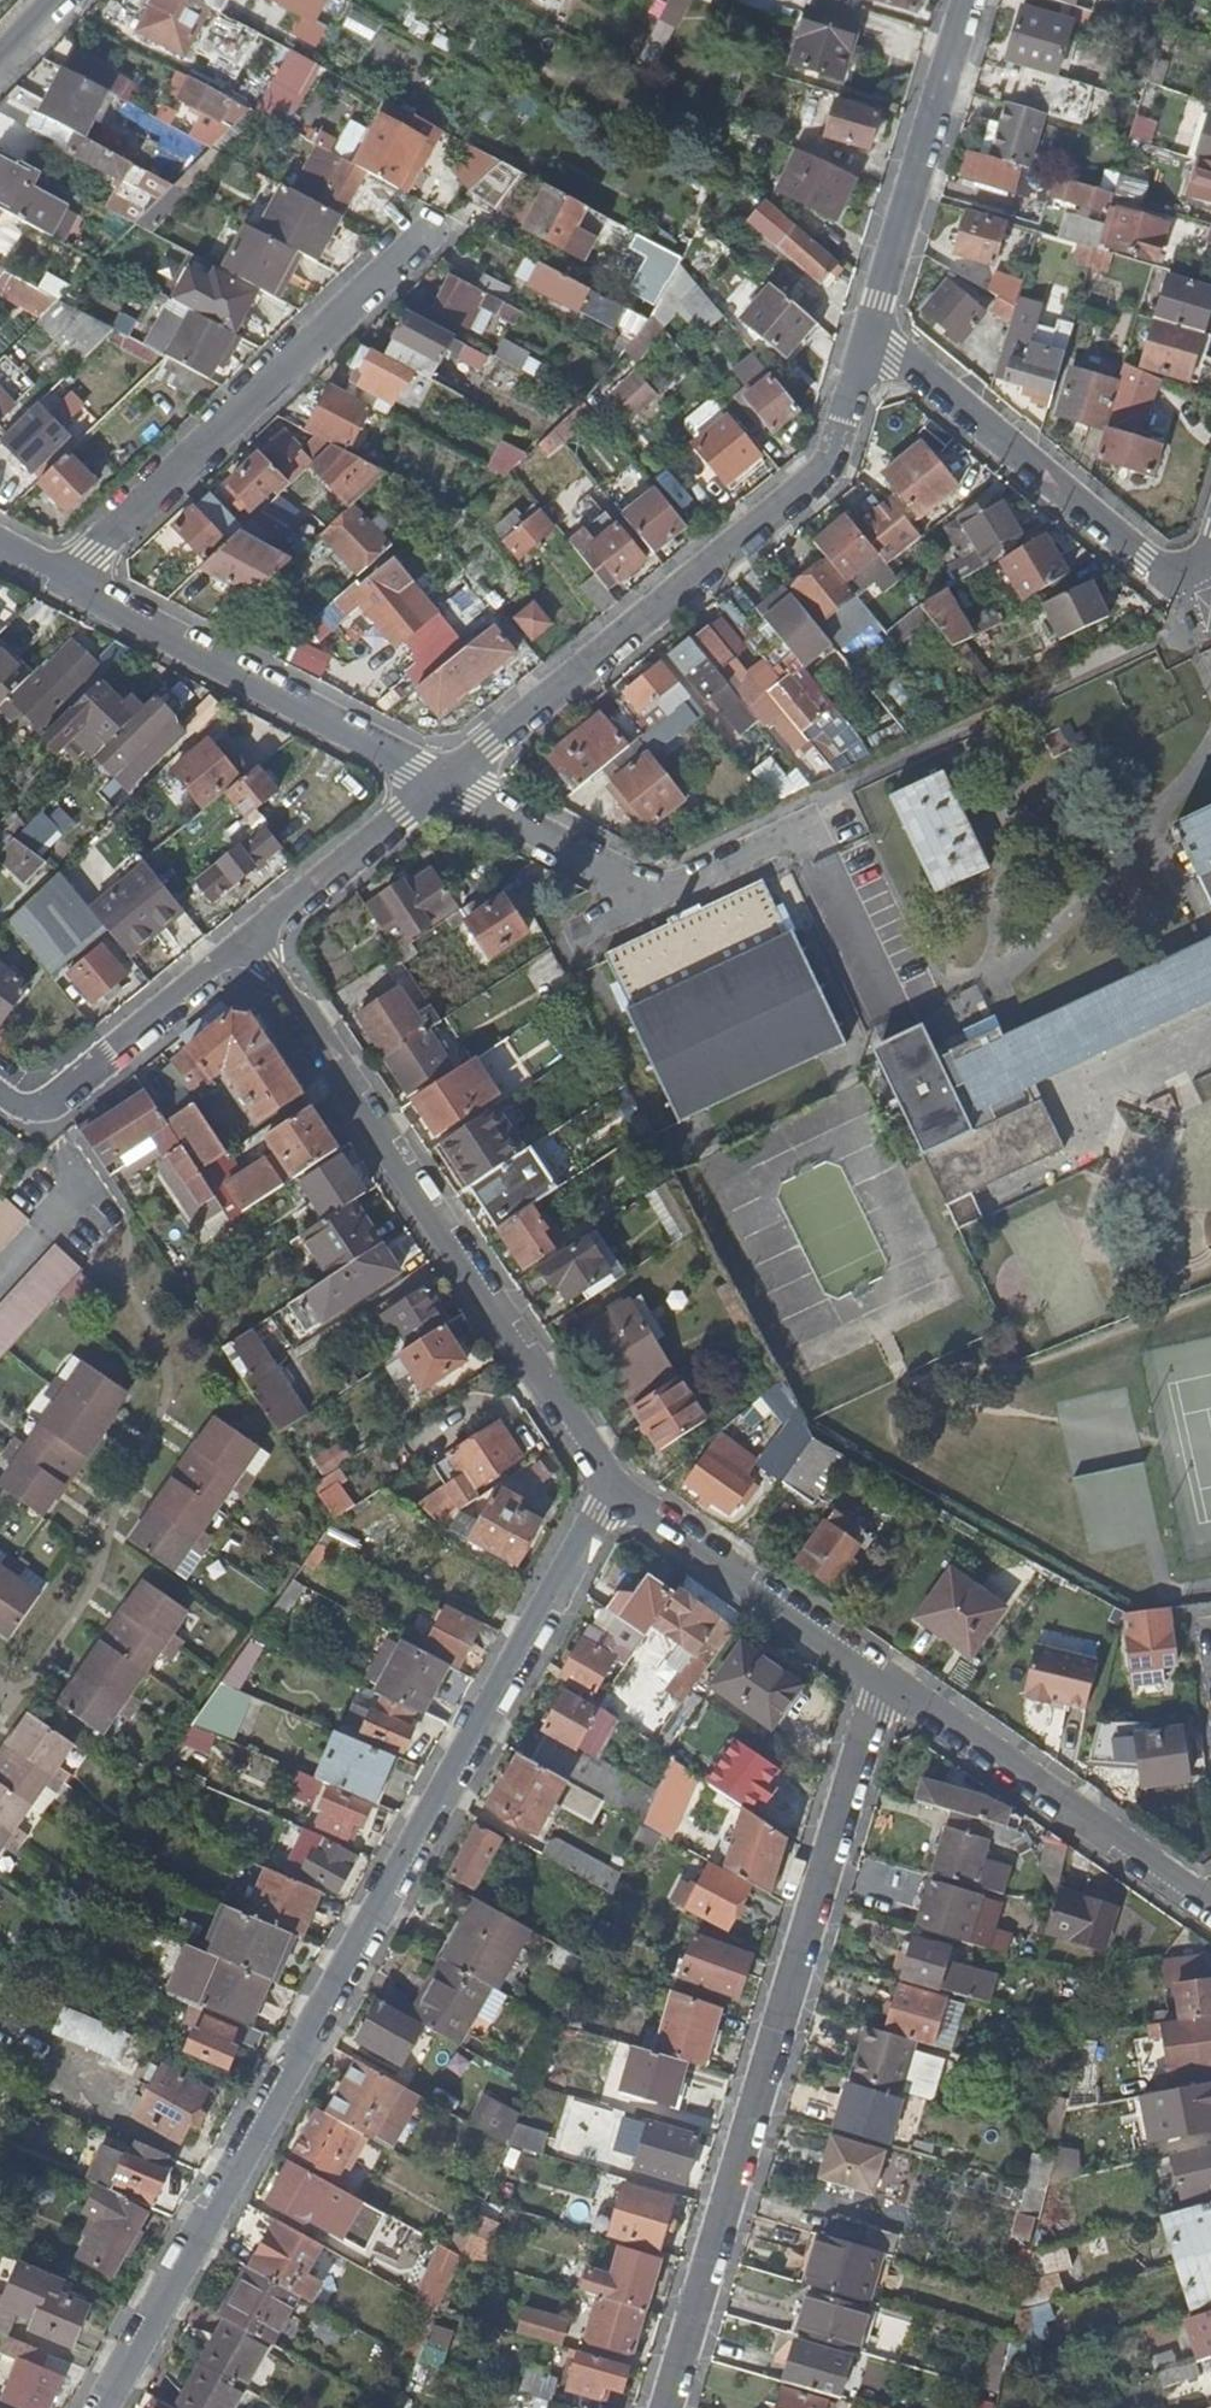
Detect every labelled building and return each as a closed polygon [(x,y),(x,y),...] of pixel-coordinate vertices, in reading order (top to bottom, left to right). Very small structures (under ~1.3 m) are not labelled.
[(212,8),(196,0),(156,0),(153,6),(158,9),(144,36),(185,58),(212,9),(212,8)] [(212,8),(213,7),(222,12),(229,0),(196,0),(212,8)] [(296,0),(271,0),(291,10),(296,0)] [(669,45),(690,4),(682,0),(671,0),(652,36),(669,45)] [(920,0),(873,0),(916,13),(920,0)] [(1076,8),(1072,6),(1049,0),(1025,0),(1006,61),(1056,76),(1076,8)] [(158,9),(153,6),(138,33),(144,36),(158,9)] [(807,9),(791,65),(841,80),(858,24),(807,9)] [(290,50),(257,112),(289,128),(321,66),(290,50)] [(108,93),(119,99),(128,83),(74,56),(66,71),(108,93)] [(46,102),(18,87),(7,98),(84,139),(108,93),(66,71),(64,70),(46,102)] [(250,109),(190,78),(178,100),(232,127),(250,109)] [(817,121),(826,91),(809,86),(800,116),(817,121)] [(7,98),(0,106),(0,114),(61,146),(59,150),(66,153),(120,182),(130,164),(84,139),(7,98)] [(878,113),(835,100),(824,137),(867,150),(878,113)] [(1024,168),(1041,114),(1006,104),(990,158),(1024,168)] [(263,116),(255,112),(250,109),(232,127),(211,148),(219,152),(227,143),(232,148),(263,116)] [(1151,146),(1160,122),(1139,114),(1130,138),(1151,146)] [(365,170),(398,187),(413,161),(391,149),(394,143),(383,137),(374,153),(364,148),(355,165),(365,170)] [(820,158),(849,168),(856,151),(826,140),(820,158)] [(470,143),(451,175),(478,191),(498,159),(470,143)] [(851,174),(797,148),(777,190),(834,218),(841,204),(837,202),(851,174)] [(365,170),(355,165),(329,151),(323,163),(336,170),(318,203),(341,215),(365,170)] [(1053,177),(1024,168),(990,158),(970,152),(963,178),(1046,201),(1047,197),(1053,177)] [(0,153),(0,211),(23,223),(49,237),(65,208),(31,189),(39,173),(0,153)] [(130,164),(120,182),(136,191),(146,172),(130,164)] [(142,217),(172,186),(146,172),(136,191),(128,206),(113,198),(107,209),(135,224),(137,221),(142,217)] [(1148,185),(1120,176),(1114,195),(1143,203),(1148,185)] [(1108,214),(1114,195),(1053,177),(1047,197),(1108,214)] [(586,214),(588,209),(545,185),(523,228),(562,249),(582,212),(586,214)] [(182,197),(172,186),(142,217),(151,226),(153,229),(182,197)] [(316,264),(341,217),(304,197),(279,243),(293,251),(295,252),(299,254),(316,264)] [(793,226),(795,225),(776,209),(761,228),(779,243),(793,226)] [(1165,225),(1118,210),(1112,232),(1106,231),(1103,239),(1109,240),(1107,247),(1155,261),(1165,225)] [(23,223),(0,211),(0,267),(23,223)] [(1033,242),(1036,231),(1005,222),(1004,225),(966,214),(953,254),(994,265),(1003,233),(1033,242)] [(137,221),(147,230),(151,226),(142,217),(137,221)] [(669,281),(679,264),(681,258),(619,225),(612,237),(650,257),(645,268),(669,281)] [(836,263),(793,226),(779,243),(778,244),(820,281),(831,269),(836,263)] [(293,251),(279,243),(265,236),(250,228),(234,257),(226,273),(272,297),(299,254),(295,252),(293,251)] [(1071,261),(1090,266),(1095,249),(1077,243),(1071,261)] [(218,249),(210,264),(226,273),(234,257),(218,249)] [(1107,271),(1112,254),(1098,249),(1095,249),(1090,266),(1107,271)] [(840,267),(836,263),(831,269),(835,273),(840,267)] [(588,291),(589,290),(540,264),(528,285),(577,311),(578,310),(622,333),(608,351),(616,359),(645,321),(588,291)] [(214,272),(192,313),(232,334),(249,304),(255,307),(260,299),(253,296),(255,293),(214,272)] [(0,299),(47,321),(65,282),(46,273),(39,288),(11,275),(0,299)] [(1016,300),(1017,299),(1021,283),(997,273),(996,276),(994,275),(989,287),(1016,300)] [(496,315),(502,303),(501,303),(475,289),(449,276),(431,309),(468,328),(479,306),(491,312),(496,315)] [(482,276),(475,289),(501,303),(508,290),(482,276)] [(1202,334),(1210,302),(1210,289),(1168,276),(1156,320),(1202,334)] [(1050,282),(1043,308),(1061,314),(1069,287),(1050,282)] [(947,283),(922,312),(960,343),(984,314),(978,310),(981,305),(972,297),(968,301),(947,283)] [(813,323),(769,286),(741,317),(785,355),(813,323)] [(820,295),(810,287),(800,299),(809,307),(820,295)] [(68,295),(39,321),(78,364),(107,337),(68,295)] [(1034,403),(1048,407),(1063,356),(1031,347),(1033,339),(1043,307),(1017,299),(1016,300),(993,378),(1034,390),(1032,398),(1034,403)] [(479,306),(468,328),(479,334),(491,312),(479,306)] [(192,313),(181,307),(171,324),(181,330),(180,333),(198,343),(189,358),(183,355),(179,363),(198,373),(208,379),(232,334),(192,313)] [(406,315),(384,356),(430,380),(449,346),(461,351),(457,359),(478,370),(485,357),(406,315)] [(1189,380),(1195,355),(1202,334),(1156,320),(1142,367),(1189,380)] [(1210,336),(1202,334),(1195,355),(1205,358),(1210,336)] [(501,339),(493,355),(520,369),(528,353),(501,339)] [(1063,356),(1065,349),(1046,344),(1046,343),(1033,339),(1031,347),(1063,356)] [(352,377),(343,393),(387,415),(399,394),(403,396),(414,376),(365,351),(364,350),(363,350),(361,351),(360,351),(353,364),(352,367),(352,368),(352,369),(366,376),(362,383),(352,377)] [(179,363),(168,357),(166,359),(157,375),(188,392),(198,373),(179,363)] [(27,382),(13,360),(0,368),(0,376),(11,393),(27,382)] [(1143,394),(1152,376),(1123,363),(1118,383),(1113,397),(1131,403),(1135,390),(1143,394)] [(1058,416),(1104,429),(1113,397),(1118,383),(1072,369),(1058,416)] [(796,411),(768,377),(742,398),(770,432),(796,411)] [(646,401),(653,394),(655,393),(645,381),(635,389),(646,401)] [(336,389),(330,386),(307,429),(349,450),(370,410),(335,391),(336,389)] [(3,404),(9,398),(0,389),(0,407),(3,404)] [(631,414),(638,408),(645,402),(646,401),(635,389),(620,403),(631,414)] [(649,422),(664,410),(653,394),(646,401),(645,402),(638,408),(649,422)] [(591,412),(582,401),(552,429),(558,436),(560,440),(591,412)] [(10,411),(3,404),(0,407),(0,421),(10,411)] [(69,438),(38,406),(1,441),(33,474),(69,438)] [(665,410),(664,410),(649,422),(669,448),(685,435),(665,410)] [(692,445),(724,485),(758,457),(725,418),(692,445)] [(1161,447),(1106,430),(1098,460),(1152,476),(1161,447)] [(283,432),(259,455),(277,472),(285,464),(297,476),(309,465),(330,444),(314,436),(300,450),(283,432)] [(560,440),(558,436),(542,449),(549,458),(565,445),(560,440)] [(350,506),(369,488),(385,473),(330,444),(309,465),(349,507),(350,506)] [(956,489),(920,444),(884,474),(908,505),(919,518),(956,489)] [(259,455),(258,453),(224,485),(248,510),(270,488),(275,492),(286,481),(277,472),(259,455)] [(68,454),(38,483),(67,512),(97,483),(68,454)] [(386,502),(404,483),(385,473),(369,488),(386,502)] [(492,503),(505,492),(504,490),(514,482),(510,478),(487,497),(492,503)] [(504,490),(505,492),(516,506),(527,498),(514,482),(504,490)] [(232,517),(210,493),(192,510),(225,545),(237,533),(243,528),(232,517)] [(651,553),(684,526),(659,496),(627,523),(651,553)] [(984,566),(992,561),(991,559),(1021,540),(996,497),(960,519),(980,551),(970,557),(977,570),(984,566)] [(527,498),(516,506),(524,515),(534,507),(527,498)] [(887,498),(855,523),(886,563),(919,537),(909,526),(919,518),(908,505),(899,512),(887,498)] [(349,507),(320,534),(358,576),(389,547),(377,535),(387,526),(378,516),(368,525),(350,506),(349,507)] [(172,528),(206,563),(225,545),(192,510),(172,528)] [(501,533),(505,538),(503,540),(518,559),(553,530),(538,511),(512,532),(507,527),(501,533)] [(567,542),(595,576),(606,590),(642,562),(603,513),(567,542)] [(853,592),(886,566),(844,514),(812,541),(853,591),(853,592)] [(199,569),(252,598),(257,593),(289,563),(237,533),(225,545),(206,563),(199,569)] [(1031,597),(1068,575),(1055,554),(1049,557),(1037,538),(999,561),(1023,601),(1031,597)] [(393,559),(382,566),(433,630),(444,621),(393,559)] [(791,583),(819,619),(849,594),(821,559),(791,583)] [(289,563),(257,593),(270,608),(303,577),(289,563)] [(371,579),(375,584),(355,601),(382,634),(391,626),(402,640),(421,625),(383,578),(381,580),(377,575),(371,579)] [(1037,606),(1075,589),(1068,575),(1031,597),(1037,606)] [(588,582),(608,607),(615,601),(606,590),(595,576),(588,582)] [(581,588),(601,613),(608,607),(588,582),(581,588)] [(756,611),(759,615),(789,592),(786,588),(756,611)] [(1078,629),(1117,610),(1107,589),(1068,607),(1078,629)] [(919,605),(951,646),(971,637),(944,590),(919,605)] [(829,641),(868,610),(853,592),(853,591),(849,594),(819,619),(814,623),(829,641)] [(759,615),(802,667),(831,644),(829,641),(814,623),(789,592),(759,615)] [(550,625),(532,603),(514,618),(531,640),(550,625)] [(431,674),(464,646),(462,643),(448,626),(414,653),(431,674)] [(431,674),(415,688),(438,716),(514,653),(492,626),(478,638),(474,633),(462,643),(464,646),(431,674)] [(757,721),(761,726),(769,720),(795,753),(808,743),(804,738),(768,693),(781,682),(767,665),(749,679),(723,648),(713,636),(705,626),(690,639),(757,721)] [(1146,627),(1134,633),(1139,644),(1151,638),(1146,627)] [(717,633),(713,636),(723,648),(727,645),(717,633)] [(1139,644),(1134,633),(1119,640),(1124,651),(1139,644)] [(740,736),(757,721),(690,639),(671,655),(708,699),(710,698),(740,736)] [(43,738),(97,683),(130,649),(116,642),(95,664),(73,642),(44,672),(39,667),(30,676),(0,708),(0,714),(9,723),(26,706),(41,720),(33,728),(43,738)] [(30,676),(0,647),(0,708),(30,676)] [(613,702),(619,710),(632,726),(648,714),(643,708),(654,700),(662,694),(675,710),(677,708),(689,698),(661,663),(613,702)] [(768,693),(804,738),(809,734),(805,729),(820,716),(788,676),(781,682),(768,693)] [(147,678),(124,702),(137,715),(160,692),(147,678)] [(97,683),(43,738),(58,753),(76,736),(86,725),(94,733),(87,740),(101,753),(137,715),(124,702),(120,706),(97,683)] [(95,758),(93,760),(112,779),(137,754),(143,760),(172,730),(166,724),(183,707),(164,688),(160,692),(137,715),(101,753),(95,758)] [(684,718),(698,707),(689,698),(677,708),(684,718)] [(658,706),(654,700),(643,708),(648,714),(658,706)] [(546,757),(574,792),(609,763),(635,742),(641,737),(632,726),(619,710),(585,738),(578,730),(546,757)] [(86,725),(76,736),(83,743),(87,740),(94,733),(86,725)] [(171,770),(202,809),(239,779),(208,741),(171,770)] [(635,742),(609,763),(619,775),(611,782),(649,829),(683,802),(635,742)] [(257,768),(230,790),(243,805),(238,810),(245,818),(277,793),(257,768)] [(934,892),(989,867),(943,770),(888,795),(934,892)] [(759,782),(774,801),(788,790),(772,771),(759,782)] [(1170,823),(1171,825),(1168,827),(1172,838),(1178,835),(1193,868),(1210,860),(1210,804),(1170,823)] [(48,806),(15,840),(38,855),(68,825),(48,806)] [(263,829),(197,884),(212,903),(279,848),(263,829)] [(15,840),(0,854),(0,860),(24,884),(46,864),(15,840)] [(157,876),(167,868),(156,854),(146,862),(157,876)] [(1193,868),(1210,907),(1210,860),(1193,868)] [(145,863),(89,910),(106,929),(127,956),(149,938),(146,933),(179,905),(176,901),(145,863)] [(366,909),(395,954),(412,942),(411,940),(458,909),(433,872),(407,888),(404,884),(383,897),(383,898),(366,909)] [(89,910),(59,873),(8,923),(8,924),(18,937),(50,976),(76,951),(77,953),(106,929),(89,910)] [(676,1126),(843,1045),(789,930),(784,932),(760,881),(704,908),(701,903),(663,921),(666,926),(602,957),(627,1008),(622,1011),(676,1126)] [(501,899),(494,889),(460,911),(467,920),(466,921),(468,925),(491,958),(527,934),(503,898),(501,899)] [(8,924),(0,932),(0,955),(18,937),(8,924)] [(1068,1062),(1210,994),(1210,931),(1044,1010),(999,1031),(996,1024),(968,1038),(947,1048),(982,1125),(922,1154),(945,1203),(1063,1146),(1032,1079),(1068,1062)] [(102,946),(68,974),(91,1004),(126,976),(102,946)] [(30,988),(0,965),(0,1027),(30,988)] [(432,1027),(440,1021),(430,1005),(416,1015),(399,990),(357,1017),(384,1059),(432,1027)] [(220,1004),(180,1037),(189,1047),(171,1062),(195,1091),(224,1068),(258,1121),(301,1093),(249,1014),(233,1011),(230,1013),(220,1004)] [(968,1038),(996,1024),(990,1011),(962,1025),(968,1038)] [(435,1033),(432,1027),(384,1059),(408,1094),(450,1067),(441,1054),(448,1049),(442,1040),(435,1044),(430,1036),(435,1033)] [(877,1057),(922,1154),(982,1125),(947,1048),(937,1053),(928,1034),(877,1057)] [(494,1099),(470,1063),(412,1101),(436,1136),(494,1099)] [(145,1090),(81,1134),(102,1166),(144,1139),(148,1143),(154,1139),(158,1144),(166,1153),(167,1152),(169,1156),(156,1165),(197,1227),(224,1210),(214,1195),(198,1170),(167,1122),(145,1090)] [(515,1105),(511,1098),(496,1108),(501,1115),(515,1105)] [(195,1104),(167,1122),(198,1170),(226,1152),(195,1104)] [(198,1170),(214,1195),(224,1210),(230,1219),(248,1207),(337,1149),(310,1108),(265,1137),(272,1148),(273,1147),(277,1153),(241,1176),(226,1152),(198,1170)] [(501,1115),(496,1108),(489,1112),(494,1119),(501,1115)] [(518,1155),(513,1148),(500,1156),(482,1127),(494,1119),(489,1112),(441,1144),(469,1187),(518,1155)] [(534,1144),(539,1141),(534,1133),(520,1143),(525,1150),(527,1149),(534,1144)] [(144,1139),(102,1166),(109,1176),(158,1144),(154,1139),(148,1143),(144,1139)] [(525,1150),(520,1143),(513,1148),(518,1155),(525,1150)] [(555,1191),(562,1187),(534,1144),(527,1149),(555,1191)] [(543,1199),(555,1191),(527,1149),(525,1150),(518,1155),(469,1187),(496,1230),(531,1207),(543,1199)] [(299,1180),(325,1218),(351,1201),(365,1192),(340,1153),(299,1180)] [(684,1237),(699,1227),(673,1179),(662,1186),(655,1190),(684,1237)] [(25,1218),(1,1196),(0,1197),(0,1245),(25,1218)] [(548,1207),(543,1199),(531,1207),(536,1215),(548,1207)] [(325,1218),(302,1234),(331,1276),(380,1244),(351,1201),(325,1218)] [(531,1207),(496,1230),(523,1270),(563,1244),(551,1226),(546,1229),(536,1215),(531,1207)] [(571,1246),(596,1229),(588,1218),(563,1235),(571,1246)] [(583,1292),(588,1300),(620,1279),(614,1270),(608,1274),(586,1240),(542,1269),(544,1272),(540,1275),(549,1289),(553,1287),(555,1289),(559,1287),(569,1301),(583,1292)] [(305,1293),(287,1305),(305,1332),(323,1321),(398,1271),(380,1244),(331,1276),(305,1293)] [(81,1270),(57,1248),(0,1310),(0,1358),(4,1354),(51,1303),(81,1270)] [(410,1347),(442,1327),(449,1322),(427,1287),(382,1316),(393,1333),(398,1330),(410,1347)] [(583,1331),(632,1407),(675,1379),(627,1302),(583,1331)] [(410,1347),(399,1354),(423,1390),(465,1362),(442,1327),(410,1347)] [(228,1344),(221,1349),(229,1360),(242,1380),(249,1391),(277,1434),(307,1414),(279,1372),(272,1362),(251,1329),(228,1344)] [(58,1376),(51,1386),(104,1422),(125,1392),(83,1364),(69,1384),(58,1376)] [(704,1421),(676,1378),(675,1379),(632,1407),(630,1409),(658,1451),(704,1421)] [(728,1429),(749,1450),(796,1401),(775,1381),(728,1429)] [(55,1404),(41,1425),(82,1454),(104,1422),(51,1386),(44,1396),(55,1404)] [(791,1468),(812,1438),(801,1418),(774,1457),(791,1468)] [(193,1451),(247,1487),(254,1477),(243,1469),(257,1448),(215,1419),(193,1451)] [(433,1466),(461,1509),(478,1497),(474,1490),(522,1459),(498,1423),(449,1455),(433,1466)] [(82,1454),(41,1425),(26,1445),(16,1437),(8,1448),(61,1484),(82,1454)] [(812,1504),(846,1457),(812,1438),(791,1468),(781,1482),(812,1504)] [(338,1445),(300,1469),(308,1482),(311,1486),(339,1468),(349,1461),(338,1445)] [(8,1448),(1,1458),(13,1466),(0,1484),(0,1488),(40,1516),(61,1484),(8,1448)] [(257,1448),(243,1469),(254,1477),(268,1456),(257,1448)] [(173,1481),(215,1510),(230,1489),(240,1497),(247,1487),(193,1451),(173,1481)] [(729,1515),(752,1482),(708,1452),(685,1485),(729,1515)] [(540,1479),(556,1468),(548,1456),(531,1466),(540,1479)] [(1160,1539),(1144,1464),(1072,1479),(1088,1554),(1160,1539)] [(339,1468),(311,1486),(318,1496),(345,1479),(339,1468)] [(201,1531),(215,1510),(173,1481),(152,1511),(205,1548),(211,1538),(201,1531)] [(523,1502),(497,1488),(470,1538),(519,1564),(542,1524),(518,1511),(523,1502)] [(833,1510),(824,1522),(796,1562),(830,1586),(836,1578),(841,1581),(854,1562),(849,1559),(858,1545),(865,1551),(873,1539),(863,1532),(863,1531),(833,1510)] [(198,1557),(205,1548),(152,1511),(131,1542),(157,1561),(173,1571),(188,1550),(198,1557)] [(348,1537),(328,1527),(321,1538),(318,1543),(338,1552),(348,1537)] [(15,1562),(5,1555),(0,1563),(0,1584),(15,1562)] [(38,1596),(17,1581),(25,1569),(15,1562),(0,1584),(0,1631),(10,1637),(38,1596)] [(17,1581),(38,1596),(47,1583),(25,1568),(25,1569),(17,1581)] [(951,1569),(917,1618),(972,1657),(1006,1607),(951,1569)] [(622,1587),(606,1610),(624,1622),(644,1635),(672,1595),(649,1580),(637,1597),(622,1587)] [(122,1612),(176,1649),(183,1639),(171,1631),(185,1610),(143,1581),(122,1612)] [(716,1652),(733,1629),(677,1590),(652,1626),(693,1654),(701,1642),(716,1652)] [(458,1666),(480,1625),(445,1607),(424,1649),(458,1666)] [(101,1642),(143,1671),(158,1650),(170,1659),(176,1649),(122,1612),(101,1642)] [(1135,1685),(1164,1681),(1162,1666),(1176,1664),(1170,1621),(1145,1625),(1145,1634),(1128,1637),(1135,1685)] [(615,1636),(634,1649),(644,1635),(624,1622),(615,1636)] [(589,1626),(559,1679),(593,1697),(622,1645),(589,1626)] [(743,1638),(709,1684),(771,1729),(805,1683),(743,1638)] [(129,1692),(143,1671),(101,1642),(80,1673),(133,1711),(140,1701),(129,1692)] [(423,1710),(445,1671),(401,1647),(379,1686),(423,1710)] [(1096,1663),(1034,1648),(1022,1696),(1025,1696),(1023,1702),(1048,1709),(1049,1702),(1084,1711),(1096,1663)] [(127,1720),(133,1711),(80,1673),(74,1682),(58,1705),(100,1734),(115,1712),(127,1720)] [(251,1696),(220,1683),(190,1726),(231,1743),(251,1696)] [(666,1755),(704,1701),(690,1690),(651,1745),(666,1755)] [(621,1813),(640,1824),(642,1820),(653,1792),(654,1790),(595,1757),(617,1720),(597,1706),(594,1711),(564,1695),(544,1732),(546,1733),(529,1763),(601,1803),(621,1813)] [(404,1749),(413,1729),(403,1725),(408,1712),(382,1701),(376,1714),(375,1717),(371,1715),(357,1709),(349,1727),(404,1749)] [(13,1739),(9,1745),(62,1782),(69,1772),(57,1764),(71,1743),(45,1724),(30,1714),(13,1739)] [(1098,1719),(1088,1760),(1141,1762),(1137,1732),(1135,1721),(1098,1719)] [(1182,1726),(1137,1732),(1141,1762),(1145,1783),(1189,1777),(1182,1726)] [(396,1757),(336,1731),(324,1759),(316,1778),(371,1801),(379,1782),(385,1784),(396,1757)] [(707,1783),(742,1808),(751,1814),(780,1771),(736,1742),(707,1783)] [(0,1758),(0,1784),(29,1804),(44,1783),(55,1791),(62,1782),(9,1745),(0,1758)] [(529,1763),(519,1757),(516,1761),(515,1760),(514,1761),(506,1774),(506,1776),(508,1777),(503,1786),(500,1784),(487,1807),(536,1833),(548,1811),(556,1815),(561,1804),(567,1807),(566,1810),(590,1822),(601,1803),(529,1763)] [(653,1792),(665,1796),(670,1798),(681,1770),(665,1763),(654,1790),(653,1792)] [(371,1801),(377,1803),(385,1784),(379,1782),(371,1801)] [(44,1783),(29,1804),(41,1812),(55,1791),(44,1783)] [(930,1783),(924,1803),(950,1811),(990,1822),(1007,1827),(1008,1822),(1001,1820),(1004,1810),(986,1799),(930,1783)] [(20,1843),(27,1833),(15,1825),(29,1804),(0,1784),(0,1829),(20,1843)] [(370,1807),(329,1789),(320,1810),(325,1812),(319,1826),(345,1837),(351,1823),(362,1827),(370,1807)] [(653,1792),(642,1820),(653,1824),(665,1796),(653,1792)] [(723,1870),(769,1894),(786,1839),(751,1814),(742,1808),(723,1870)] [(933,1873),(974,1885),(988,1838),(984,1837),(990,1822),(950,1811),(933,1873)] [(613,1830),(634,1838),(640,1824),(621,1813),(613,1830)] [(471,1889),(499,1840),(477,1827),(449,1876),(471,1889)] [(648,1842),(652,1831),(642,1827),(637,1838),(648,1842)] [(0,1829),(0,1847),(1,1845),(13,1853),(20,1843),(0,1829)] [(306,1830),(299,1844),(306,1848),(296,1868),(337,1889),(355,1858),(329,1843),(331,1840),(306,1830)] [(1020,1861),(1034,1854),(1022,1831),(1008,1839),(1020,1861)] [(547,1841),(540,1854),(578,1875),(583,1865),(570,1857),(572,1854),(549,1842),(547,1841)] [(747,1892),(750,1887),(710,1866),(690,1900),(685,1897),(681,1904),(726,1930),(741,1902),(747,1892)] [(321,1890),(267,1868),(247,1915),(286,1931),(294,1935),(301,1938),(321,1890)] [(917,1927),(966,1941),(980,1895),(931,1879),(917,1927)] [(1121,1910),(1059,1892),(1046,1936),(1108,1953),(1121,1910)] [(488,1987),(493,1989),(526,1930),(473,1900),(459,1925),(464,1928),(444,1962),(488,1987)] [(247,1915),(225,1906),(205,1951),(221,1958),(269,1978),(275,1980),(279,1972),(274,1960),(286,1931),(247,1915)] [(609,1938),(614,1928),(603,1923),(598,1933),(609,1938)] [(734,1997),(749,1957),(694,1936),(684,1962),(676,1959),(673,1968),(681,1971),(679,1977),(734,1997)] [(913,1937),(902,1976),(937,1987),(948,1948),(913,1937)] [(269,1978),(221,1958),(200,2005),(236,2020),(249,2026),(269,1978)] [(423,2026),(457,2045),(488,1987),(444,1962),(443,1961),(411,2020),(423,2026)] [(1051,1983),(1056,1967),(1039,1962),(1034,1978),(1051,1983)] [(1167,2013),(1168,2021),(1193,2018),(1210,2016),(1210,1980),(1176,1985),(1180,2012),(1167,2013)] [(915,2041),(933,2046),(946,2000),(899,1986),(885,2032),(915,2041)] [(32,2001),(12,1987),(0,2004),(0,2047),(32,2001)] [(685,2062),(703,2067),(720,2008),(671,1991),(654,2053),(685,2062)] [(200,2005),(192,2002),(188,2011),(200,2016),(195,2030),(200,2032),(206,2018),(232,2029),(236,2020),(200,2005)] [(411,2020),(380,2002),(358,2041),(401,2066),(423,2026),(411,2020)] [(112,2057),(123,2032),(64,2007),(54,2032),(112,2057)] [(200,2032),(195,2030),(187,2050),(229,2067),(236,2048),(226,2043),(230,2033),(232,2029),(206,2018),(200,2032)] [(1168,2021),(1167,2022),(1169,2035),(1185,2033),(1184,2029),(1194,2028),(1199,2065),(1210,2063),(1210,2019),(1193,2022),(1193,2018),(1168,2021)] [(232,2029),(230,2033),(257,2045),(263,2032),(249,2026),(236,2020),(232,2029)] [(885,2032),(867,2027),(857,2059),(866,2062),(860,2082),(899,2094),(908,2065),(915,2041),(885,2032)] [(131,2074),(145,2042),(125,2033),(112,2065),(131,2074)] [(1061,2072),(1072,2074),(1079,2046),(1068,2043),(1061,2072)] [(679,2083),(685,2062),(654,2053),(632,2046),(619,2090),(670,2105),(673,2106),(679,2083)] [(857,2059),(851,2079),(860,2082),(866,2062),(857,2059)] [(361,2134),(371,2140),(400,2088),(355,2063),(326,2115),(361,2134)] [(209,2091),(163,2065),(146,2095),(134,2117),(180,2143),(209,2091)] [(908,2065),(899,2094),(922,2100),(931,2072),(908,2065)] [(1146,2095),(1155,2141),(1210,2131),(1210,2083),(1146,2095)] [(848,2084),(835,2130),(861,2137),(887,2145),(900,2099),(848,2084)] [(469,2124),(506,2144),(514,2125),(519,2114),(485,2095),(469,2124)] [(1061,2133),(1067,2099),(1053,2097),(1047,2131),(1061,2133)] [(900,2099),(887,2145),(904,2150),(918,2104),(900,2099)] [(326,2115),(319,2111),(293,2156),(326,2174),(328,2169),(333,2172),(340,2160),(345,2163),(346,2161),(351,2152),(361,2134),(326,2115)] [(636,2168),(684,2183),(698,2137),(649,2122),(636,2168)] [(514,2125),(506,2144),(541,2154),(547,2134),(514,2125)] [(859,2144),(831,2136),(819,2180),(846,2188),(859,2144)] [(163,2156),(136,2144),(131,2157),(126,2155),(118,2177),(122,2179),(117,2191),(150,2205),(151,2206),(156,2192),(158,2193),(167,2173),(158,2169),(163,2156)] [(859,2144),(846,2188),(871,2195),(884,2152),(859,2144)] [(1175,2156),(1185,2202),(1210,2196),(1210,2146),(1175,2156)] [(871,2195),(887,2200),(900,2156),(884,2152),(871,2195)] [(1035,2154),(1026,2186),(1046,2192),(1047,2186),(1054,2160),(1035,2154)] [(1066,2175),(1078,2172),(1073,2155),(1061,2158),(1066,2175)] [(289,2164),(267,2204),(305,2224),(311,2212),(320,2217),(316,2225),(364,2251),(384,2216),(327,2184),(289,2164)] [(609,2235),(658,2250),(674,2198),(623,2184),(609,2235)] [(147,2215),(101,2187),(85,2214),(98,2221),(77,2258),(114,2278),(137,2237),(135,2236),(147,2215)] [(1053,2201),(1061,2233),(1075,2229),(1067,2198),(1053,2201)] [(1162,2215),(1177,2263),(1210,2253),(1210,2202),(1162,2215)] [(831,2216),(825,2236),(859,2246),(865,2226),(831,2216)] [(1032,2241),(1036,2219),(1017,2216),(1014,2238),(1032,2241)] [(257,2258),(250,2271),(280,2288),(287,2274),(300,2281),(320,2246),(314,2243),(308,2240),(277,2223),(271,2233),(270,2233),(257,2257),(257,2258)] [(825,2236),(809,2292),(859,2307),(870,2310),(885,2254),(859,2246),(825,2236)] [(1021,2294),(1016,2312),(1047,2303),(1063,2298),(1056,2274),(1071,2270),(1063,2243),(1039,2249),(1031,2252),(1023,2284),(1021,2294)] [(417,2305),(442,2312),(460,2253),(435,2246),(417,2305)] [(1192,2310),(1210,2304),(1210,2253),(1177,2263),(1192,2310)] [(591,2271),(584,2293),(597,2297),(605,2299),(644,2310),(658,2261),(635,2255),(631,2269),(615,2265),(611,2277),(591,2271)] [(19,2314),(34,2320),(46,2290),(61,2297),(66,2285),(23,2266),(8,2301),(0,2297),(0,2305),(19,2314)] [(224,2319),(226,2320),(269,2344),(270,2344),(296,2297),(280,2288),(250,2271),(224,2319)] [(46,2290),(34,2320),(30,2328),(72,2346),(88,2308),(61,2297),(46,2290)] [(809,2292),(797,2335),(846,2349),(859,2307),(809,2292)] [(605,2299),(597,2297),(585,2341),(631,2354),(644,2310),(605,2299)] [(1009,2344),(1002,2372),(1042,2359),(1037,2342),(1048,2339),(1042,2322),(1052,2319),(1047,2303),(1016,2312),(1009,2344)] [(9,2337),(19,2314),(0,2305),(0,2333),(9,2337)] [(1199,2359),(1210,2355),(1210,2314),(1186,2323),(1199,2359)] [(220,2339),(204,2368),(243,2389),(269,2344),(226,2320),(217,2337),(220,2339)] [(435,2325),(419,2362),(440,2371),(456,2333),(435,2325)] [(551,2325),(545,2342),(576,2351),(580,2334),(551,2325)] [(955,2353),(959,2339),(949,2336),(945,2350),(955,2353)] [(576,2351),(545,2342),(538,2366),(571,2376),(567,2389),(599,2398),(603,2386),(620,2391),(628,2366),(576,2351)] [(795,2343),(783,2383),(838,2399),(848,2365),(850,2358),(829,2352),(827,2352),(795,2343)] [(1172,2349),(1152,2356),(1164,2390),(1202,2377),(1196,2361),(1178,2367),(1172,2349)] [(16,2407),(48,2407),(61,2378),(19,2359),(2,2402),(16,2407)] [(243,2389),(204,2368),(187,2397),(184,2396),(177,2407),(233,2407),(243,2389)] [(527,2372),(520,2393),(551,2402),(557,2381),(527,2372)] [(781,2389),(775,2407),(831,2407),(833,2404),(781,2389)]
